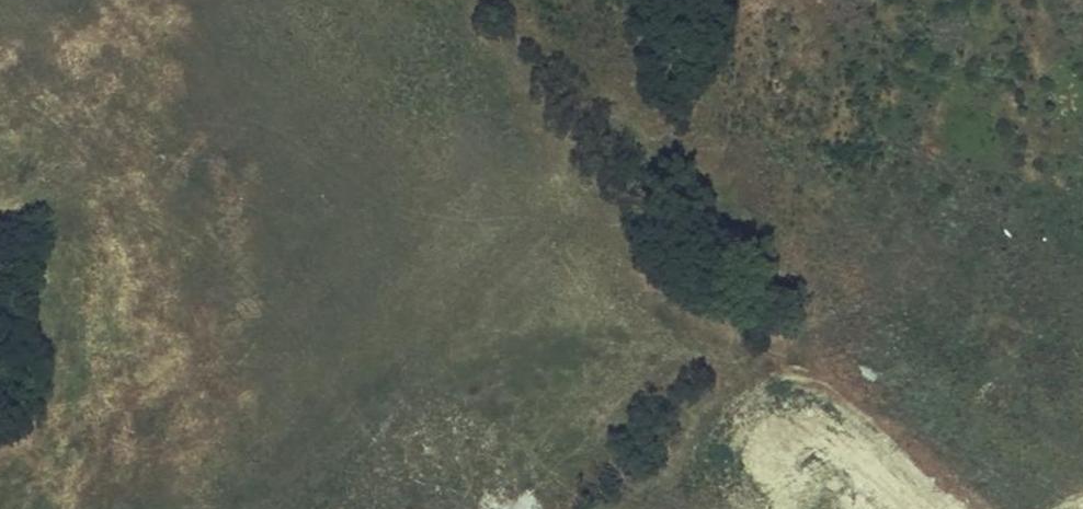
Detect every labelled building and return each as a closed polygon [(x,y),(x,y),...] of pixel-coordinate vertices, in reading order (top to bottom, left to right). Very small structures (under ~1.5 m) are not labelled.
[(0,373),(0,397),(11,381),(0,373)]
